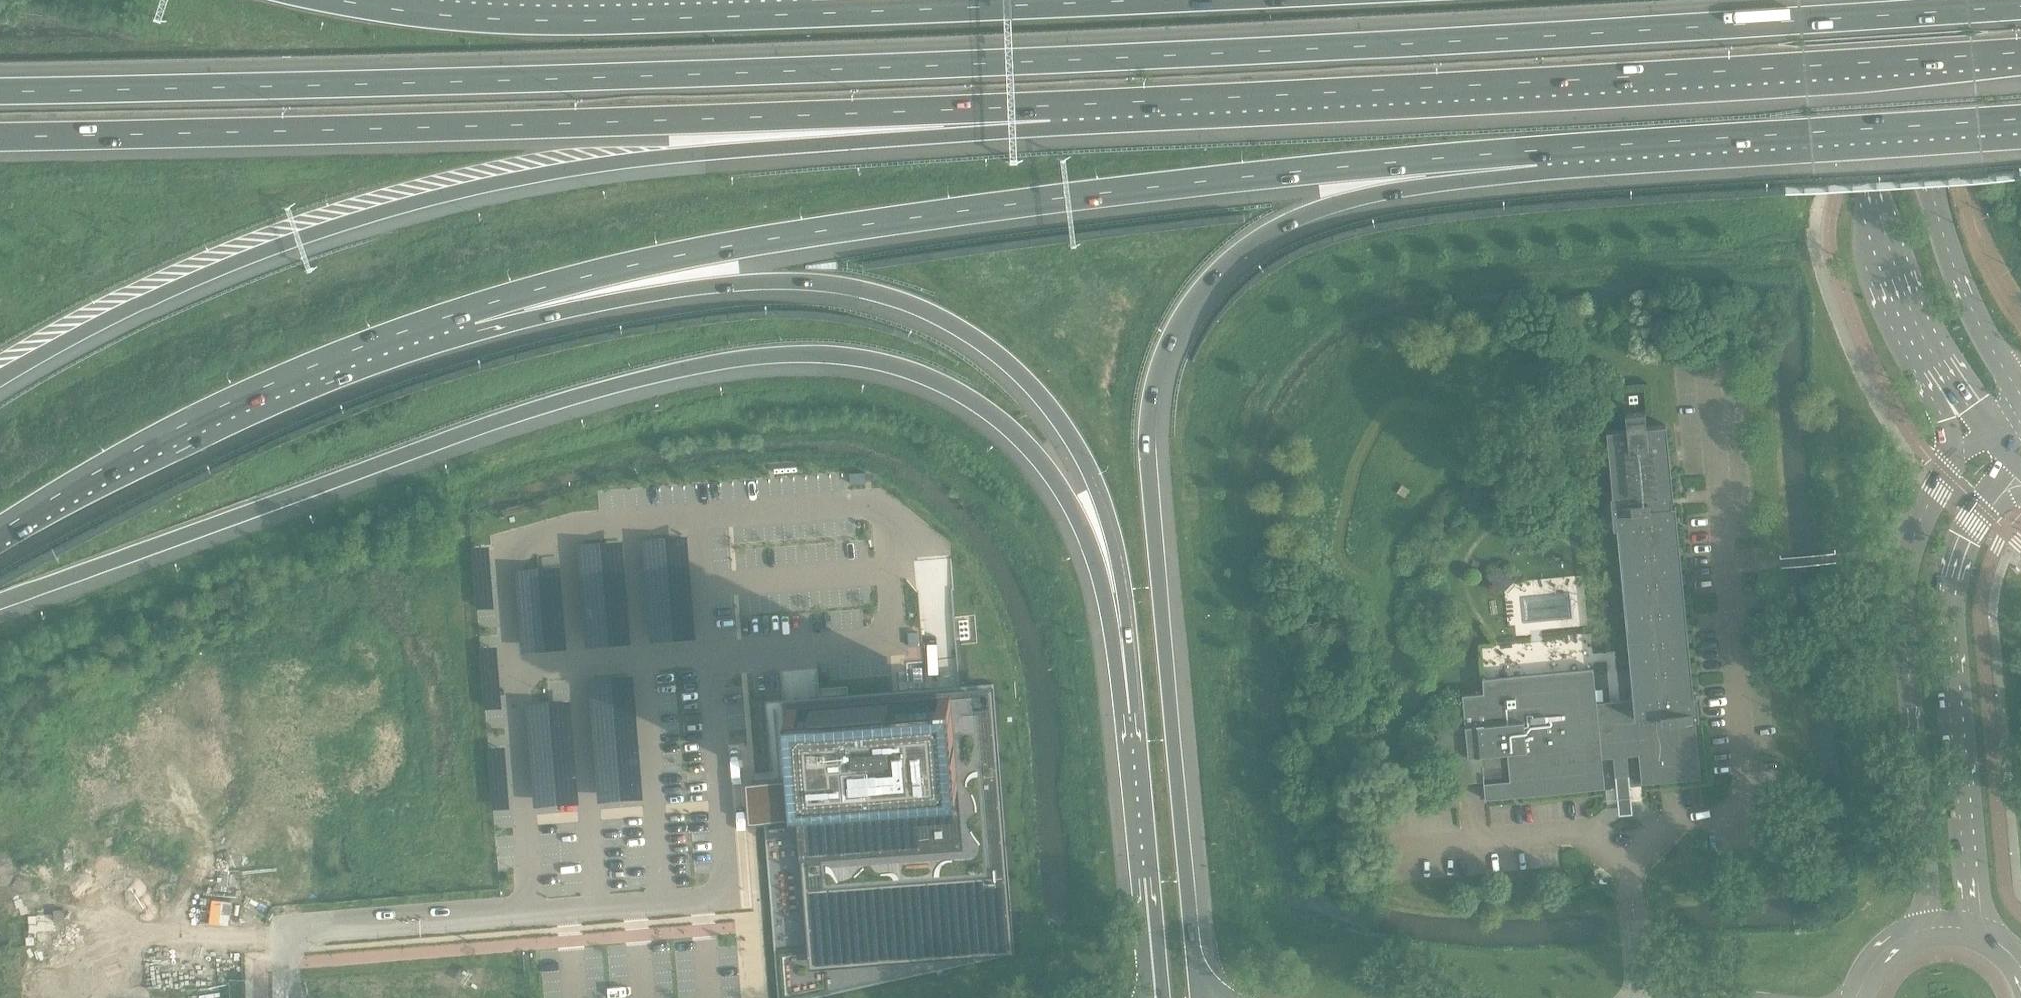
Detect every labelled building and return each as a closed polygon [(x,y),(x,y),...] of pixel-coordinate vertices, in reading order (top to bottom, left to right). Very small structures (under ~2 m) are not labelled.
[(1634,701),(1631,701),(1597,704),(1594,669),(1483,680),(1484,694),(1462,696),(1468,758),(1482,756),(1486,800),(1606,789),(1603,759),(1614,758),(1616,776),(1629,775),(1627,757),(1639,756),(1642,785),(1701,779),(1695,719),(1699,719),(1698,704),(1697,704),(1697,700),(1693,700),(1676,507),(1672,507),(1671,500),(1674,500),(1667,426),(1647,427),(1645,413),(1626,415),(1627,429),(1607,431),(1613,497),(1611,497),(1614,529),(1617,528),(1634,701)] [(866,473),(851,474),(851,484),(866,483),(866,473)] [(852,557),(853,540),(831,539),(830,556),(852,557)] [(1500,568),(1489,579),(1503,592),(1506,590),(1513,582),(1514,581),(1500,568)] [(789,765),(798,764),(799,773),(771,776),(789,997),(821,997),(827,997),(1030,952),(1008,676),(958,680),(793,693),(798,756),(789,756),(789,765)]
